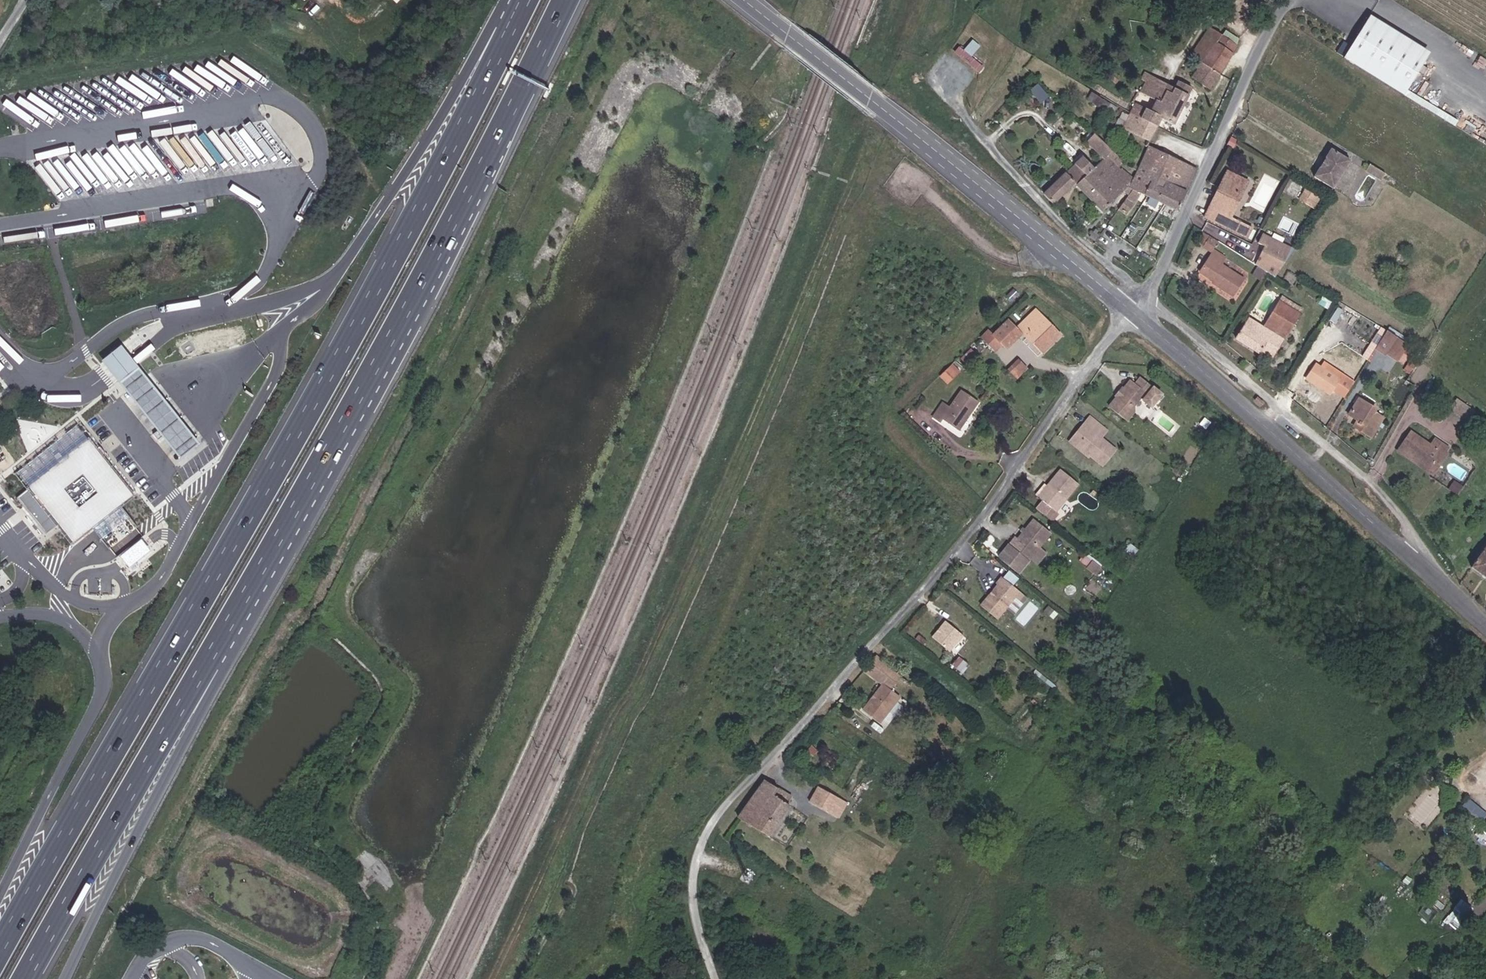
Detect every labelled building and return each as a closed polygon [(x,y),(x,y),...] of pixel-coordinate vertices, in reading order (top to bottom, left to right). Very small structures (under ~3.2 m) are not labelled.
[(1365,15),(1342,50),(1403,91),(1426,56),(1365,15)] [(1188,51),(1197,58),(1188,73),(1205,84),(1233,41),(1206,22),(1188,51)] [(978,42),(964,28),(950,43),(965,58),(962,61),(973,71),(990,55),(988,52),(992,47),(983,38),(978,42)] [(155,75),(179,91),(185,84),(195,91),(203,80),(197,76),(198,75),(186,66),(181,73),(171,66),(166,74),(159,69),(155,75)] [(1152,72),(1131,115),(1150,123),(1154,114),(1171,122),(1189,82),(1178,75),(1173,84),(1152,72)] [(147,100),(155,89),(135,76),(131,82),(121,76),(112,88),(145,110),(151,102),(147,100)] [(1036,83),(1029,90),(1041,101),(1048,94),(1036,83)] [(1457,118),(1407,86),(1403,91),(1453,124),(1457,118)] [(1092,91),(1088,99),(1107,110),(1111,102),(1092,91)] [(1150,123),(1131,115),(1122,111),(1116,124),(1143,136),(1150,123)] [(223,131),(219,134),(238,157),(244,152),(255,166),(274,151),(250,121),(229,138),(223,131)] [(1056,168),(1033,189),(1045,203),(1068,181),(1082,168),(1094,180),(1113,159),(1083,129),(1076,137),(1094,155),(1086,163),(1073,151),(1065,159),(1067,161),(1057,170),(1056,168)] [(1190,165),(1144,142),(1140,150),(1127,174),(1129,176),(1122,191),(1114,205),(1120,211),(1137,188),(1173,207),(1190,165)] [(1340,155),(1320,143),(1313,153),(1317,155),(1312,163),(1308,161),(1302,170),(1322,184),(1340,155)] [(1127,174),(1140,150),(1131,145),(1119,166),(1127,174)] [(66,156),(55,164),(70,183),(80,175),(66,156)] [(1119,166),(1113,159),(1094,180),(1082,168),(1068,181),(1094,207),(1118,187),(1122,191),(1129,176),(1127,174),(1119,166)] [(1372,175),(1376,169),(1360,159),(1356,165),(1372,175)] [(1219,224),(1224,213),(1242,177),(1221,165),(1196,212),(1219,224)] [(1243,210),(1257,183),(1251,180),(1237,206),(1243,210)] [(1306,204),(1311,195),(1298,188),(1293,196),(1306,204)] [(1224,213),(1219,224),(1241,236),(1246,225),(1224,213)] [(1206,239),(1210,233),(1197,223),(1194,228),(1193,230),(1191,233),(1203,243),(1206,239)] [(1266,273),(1284,246),(1255,226),(1250,234),(1256,238),(1244,256),(1258,267),(1266,273)] [(1206,239),(1203,243),(1201,246),(1204,249),(1192,265),(1202,272),(1200,274),(1223,290),(1234,272),(1213,257),(1218,248),(1206,239)] [(1266,313),(1280,323),(1288,310),(1273,300),(1267,297),(1260,309),(1266,313)] [(1252,321),(1273,335),(1280,323),(1266,313),(1260,309),(1252,321)] [(1039,351),(1057,334),(1033,310),(1015,327),(1018,332),(1039,351)] [(1266,345),(1273,335),(1252,321),(1238,312),(1225,333),(1247,348),(1255,336),(1266,345)] [(992,320),(976,336),(988,347),(990,349),(1006,333),(992,320)] [(1408,343),(1387,329),(1384,334),(1378,344),(1398,357),(1408,343)] [(976,336),(974,333),(967,340),(981,354),(988,347),(976,336)] [(1259,356),(1266,345),(1255,336),(1247,348),(1259,356)] [(199,444),(121,346),(103,361),(181,459),(199,444)] [(1024,379),(1035,369),(1026,360),(1015,370),(1024,379)] [(955,362),(944,373),(953,382),(964,371),(955,362)] [(1328,363),(1323,369),(1316,364),(1305,380),(1330,397),(1337,388),(1346,394),(1355,380),(1328,363)] [(1160,392),(1139,376),(1135,381),(1131,378),(1125,384),(1127,390),(1121,396),(1118,394),(1108,405),(1133,426),(1141,416),(1137,410),(1145,400),(1152,401),(1160,392)] [(943,422),(957,433),(978,405),(962,393),(951,409),(944,404),(934,419),(940,424),(943,422)] [(1359,433),(1369,438),(1374,419),(1370,417),(1373,412),(1357,401),(1346,417),(1362,427),(1359,433)] [(1456,408),(1445,423),(1460,433),(1471,418),(1456,408)] [(1092,427),(1080,443),(1096,457),(1109,441),(1102,435),(1108,426),(1091,413),(1085,421),(1092,427)] [(1072,437),(1080,443),(1092,427),(1085,421),(1072,437)] [(132,495),(75,427),(17,475),(29,490),(18,498),(48,534),(58,526),(74,545),(94,528),(102,539),(128,517),(119,506),(132,495)] [(1439,460),(1444,453),(1428,442),(1425,446),(1406,433),(1392,455),(1406,466),(1409,462),(1423,473),(1435,457),(1439,460)] [(1072,484),(1054,470),(1032,497),(1036,500),(1030,507),(1040,515),(1046,508),(1049,511),(1072,484)] [(1032,497),(1040,487),(1038,485),(1030,495),(1032,497)] [(1049,511),(1046,508),(1040,515),(1043,518),(1049,511)] [(1048,531),(1034,520),(1019,537),(1016,535),(1001,552),(1018,566),(1048,531)] [(1465,565),(1485,580),(1485,535),(1465,565)] [(151,551),(142,539),(120,557),(129,569),(151,551)] [(1020,593),(1001,575),(995,581),(998,584),(986,599),(1002,614),(1020,593)] [(962,635),(946,620),(931,635),(947,650),(962,635)] [(900,674),(875,655),(863,669),(881,683),(888,689),(900,674)] [(878,723),(898,697),(881,684),(860,710),(878,723)] [(783,792),(756,776),(728,822),(753,839),(783,792)] [(804,796),(824,810),(834,795),(814,781),(804,796)] [(829,814),(840,799),(834,795),(824,810),(829,814)] [(1485,815),(1485,811),(1469,797),(1462,806),(1481,821),(1485,815)] [(1477,833),(1485,841),(1485,823),(1477,833)] [(1462,897),(1448,917),(1460,926),(1474,906),(1462,897)] [(1377,935),(1367,928),(1361,935),(1371,942),(1377,935)]
